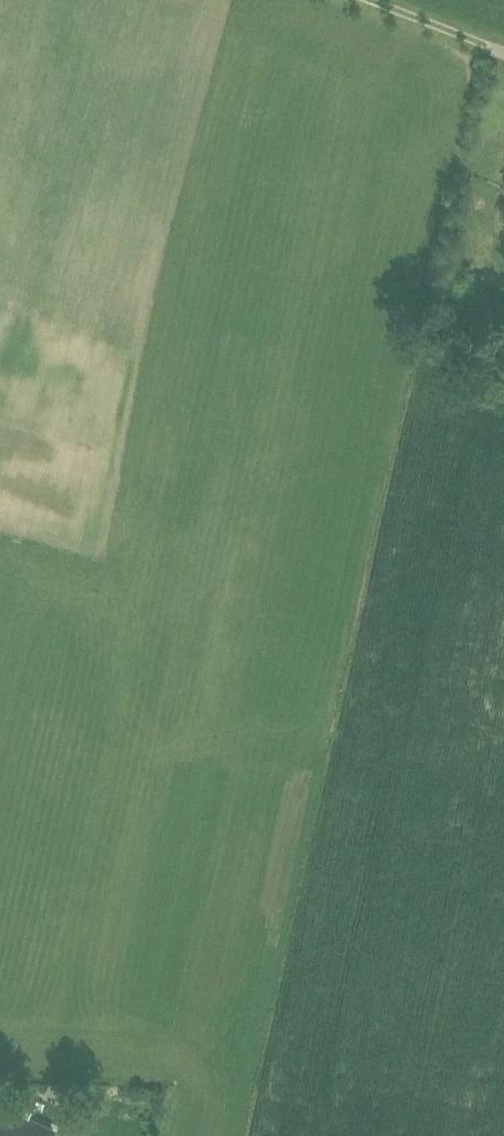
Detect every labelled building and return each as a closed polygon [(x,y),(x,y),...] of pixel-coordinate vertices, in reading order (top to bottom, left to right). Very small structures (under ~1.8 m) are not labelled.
[(53,1130),(46,1127),(28,1118),(32,1110),(15,1102),(11,1110),(3,1106),(2,1105),(0,1109),(0,1127),(1,1127),(0,1129),(0,1135),(51,1135),(53,1130)]
